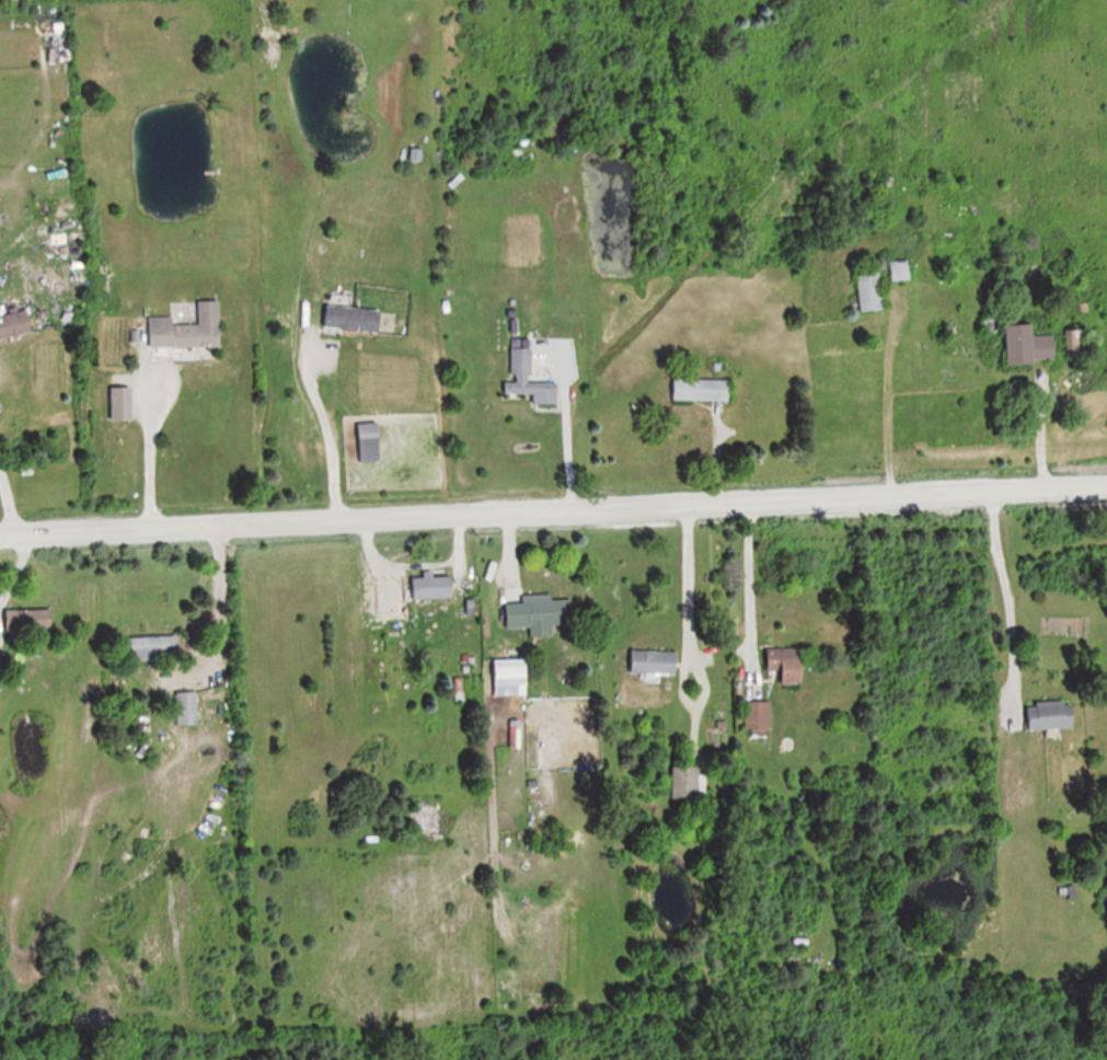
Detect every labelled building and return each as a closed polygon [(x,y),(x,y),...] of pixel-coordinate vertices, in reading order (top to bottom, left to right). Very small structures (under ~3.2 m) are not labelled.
[(861,313),(885,310),(881,266),(857,268),(861,313)] [(221,301),(198,301),(199,324),(173,324),(173,317),(150,317),(150,348),(221,347),(221,301)] [(382,333),(384,310),(327,304),(325,327),(382,333)] [(28,310),(0,317),(0,341),(34,332),(28,310)] [(1009,325),(1010,365),(1058,363),(1057,335),(1037,336),(1036,325),(1009,325)] [(1066,330),(1066,357),(1089,357),(1089,330),(1066,330)] [(559,395),(559,383),(532,382),(532,342),(511,342),(511,382),(504,382),(504,394),(559,395)] [(731,400),(731,379),(671,379),(671,400),(731,400)] [(360,445),(383,442),(380,421),(357,424),(360,445)] [(454,573),(425,574),(425,576),(411,577),(412,599),(454,597),(454,573)] [(557,636),(556,614),(567,613),(567,604),(551,604),(550,593),(523,594),(523,605),(507,606),(507,628),(532,627),(532,636),(557,636)] [(5,610),(5,633),(53,633),(53,610),(5,610)] [(131,637),(132,663),(181,662),(181,636),(131,637)] [(769,670),(785,670),(785,683),(806,683),(806,648),(769,648),(769,670)] [(629,673),(679,673),(679,651),(629,651),(629,673)] [(497,684),(529,684),(529,659),(497,659),(497,684)] [(199,692),(176,692),(177,725),(199,725),(199,692)] [(1077,728),(1077,700),(1028,702),(1029,729),(1077,728)] [(772,734),(772,701),(746,701),(746,734),(772,734)]
